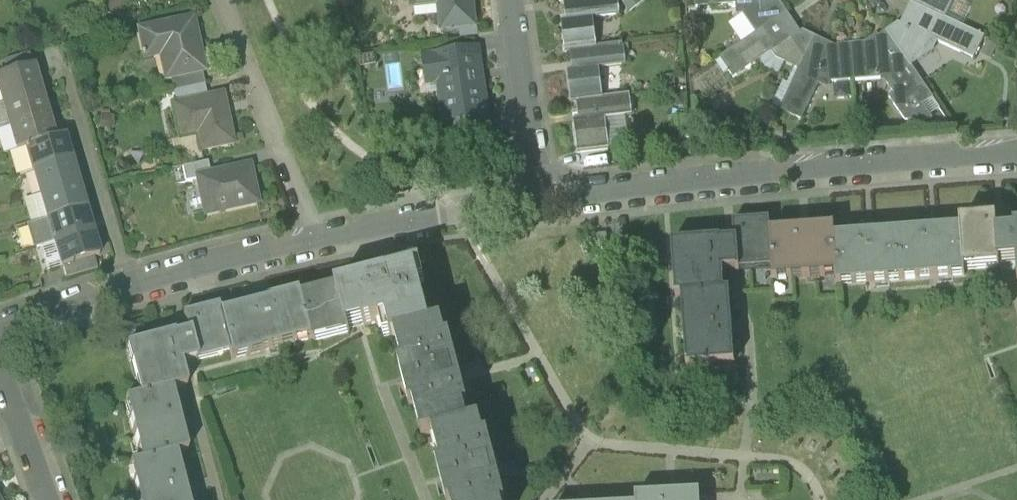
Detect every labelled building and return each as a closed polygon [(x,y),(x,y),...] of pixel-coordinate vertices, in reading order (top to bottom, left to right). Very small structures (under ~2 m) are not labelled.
[(414,5),(437,2),(439,17),(440,32),(477,28),(474,0),(413,0),(413,5),(414,5)] [(572,51),(597,48),(593,19),(620,16),(618,0),(572,0),(566,1),(569,20),(562,21),(566,52),(572,51)] [(773,0),(695,0),(696,9),(746,5),(746,11),(743,13),(757,35),(785,16),(787,14),(779,3),(774,3),(773,0)] [(914,6),(944,20),(953,0),(913,0),(911,5),(914,6)] [(419,19),(439,17),(437,2),(414,5),(415,16),(419,19)] [(887,33),(889,35),(907,62),(929,48),(927,44),(930,39),(974,60),(984,39),(944,20),(914,6),(903,28),(898,25),(887,33)] [(798,36),(785,16),(757,35),(721,60),(734,79),(774,51),(778,57),(776,60),(800,71),(814,41),(815,39),(803,32),(798,36)] [(161,56),(166,80),(171,79),(202,73),(204,72),(193,18),(139,30),(145,59),(161,56)] [(866,44),(852,45),(855,81),(881,79),(881,75),(886,72),(892,81),(887,85),(894,95),(890,98),(906,122),(913,121),(913,124),(926,123),(926,120),(933,120),(923,106),(933,99),(907,62),(889,35),(869,49),(866,44)] [(836,52),(814,41),(800,71),(781,111),(801,121),(823,77),(829,79),(829,83),(855,81),(852,45),(838,47),(836,52)] [(572,103),(578,102),(603,99),(600,69),(627,66),(624,45),(597,48),(572,51),(575,70),(568,71),(572,103)] [(441,80),(446,122),(459,121),(485,118),(486,118),(478,54),(466,56),(466,54),(425,59),(427,81),(441,80)] [(5,65),(8,76),(33,68),(30,57),(5,65)] [(3,103),(41,92),(34,68),(33,68),(8,76),(0,78),(0,92),(3,103)] [(208,98),(205,86),(202,73),(171,79),(174,92),(177,105),(208,98)] [(41,92),(3,103),(10,127),(48,116),(41,92)] [(194,123),(200,151),(233,144),(222,95),(208,98),(177,105),(173,105),(177,126),(194,123)] [(630,96),(603,99),(578,102),(581,121),(574,122),(578,154),(609,150),(606,120),(632,117),(630,96)] [(10,127),(3,103),(0,104),(0,130),(10,127)] [(55,140),(48,116),(10,127),(17,151),(26,148),(55,140)] [(461,134),(487,135),(485,118),(459,121),(461,134)] [(64,137),(55,140),(26,148),(33,172),(71,161),(64,137)] [(78,185),(71,161),(33,172),(40,196),(78,185)] [(183,168),(186,182),(200,179),(214,176),(210,162),(183,168)] [(200,179),(208,216),(258,204),(250,168),(214,176),(200,179)] [(85,209),(78,185),(40,196),(47,220),(85,209)] [(92,233),(85,209),(47,220),(28,226),(35,249),(54,244),(92,233)] [(736,272),(773,269),(770,232),(769,220),(733,223),(734,243),(736,270),(736,272)] [(1000,270),(1000,264),(998,236),(997,222),(961,224),(962,232),(964,273),(1000,270)] [(834,227),(770,232),(773,269),(774,280),(837,276),(835,238),(834,227)] [(962,232),(899,235),(901,283),(965,280),(964,273),(962,232)] [(99,257),(92,233),(54,244),(61,268),(63,268),(94,259),(99,257)] [(899,235),(835,238),(837,276),(838,285),(838,286),(901,283),(899,235)] [(998,236),(1000,264),(1016,263),(1016,251),(1016,235),(998,236)] [(597,237),(599,252),(610,250),(607,236),(597,237)] [(676,298),(682,297),(725,294),(723,271),(721,243),(721,241),(672,245),(676,298)] [(721,243),(723,271),(736,270),(734,243),(721,243)] [(63,268),(67,280),(98,271),(94,259),(63,268)] [(390,338),(394,337),(429,328),(413,268),(386,275),(386,276),(367,281),(369,286),(340,294),(338,288),(303,297),(314,339),(385,320),(390,338)] [(183,316),(188,334),(194,360),(194,362),(229,353),(231,359),(314,339),(303,297),(302,292),(219,312),(218,307),(183,316)] [(730,294),(725,294),(682,297),(687,369),(735,366),(730,294)] [(441,325),(429,328),(394,337),(402,366),(397,368),(397,370),(399,369),(408,406),(407,406),(408,408),(412,407),(420,436),(420,438),(421,438),(430,435),(467,425),(463,408),(466,407),(448,340),(445,341),(441,325)] [(188,334),(174,337),(180,363),(191,361),(194,360),(188,334)] [(186,387),(180,363),(174,337),(174,336),(127,348),(140,399),(172,390),(186,387)] [(188,452),(172,390),(140,399),(126,402),(142,464),(177,455),(188,452)] [(467,425),(430,435),(438,465),(434,466),(435,468),(444,499),(503,499),(487,439),(482,440),(478,423),(467,425)] [(177,455),(142,464),(130,467),(138,499),(189,499),(177,455)]
